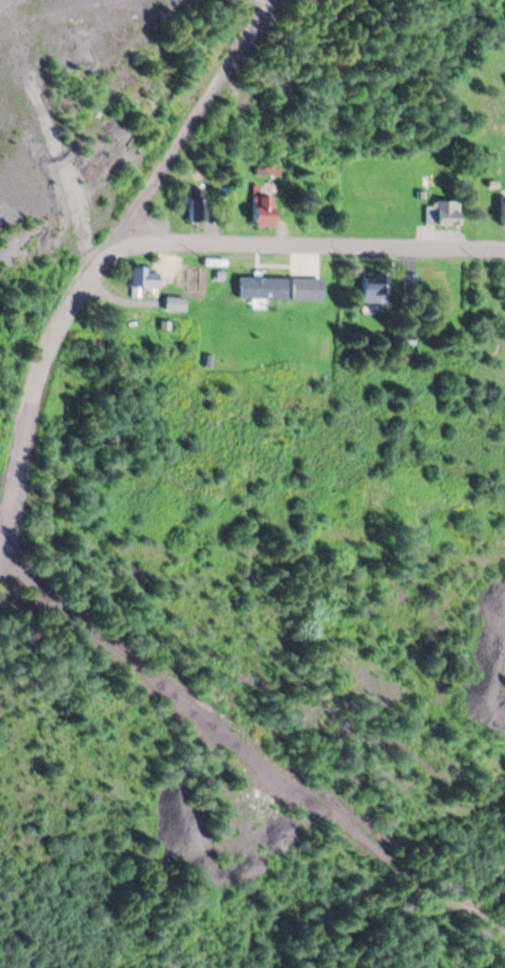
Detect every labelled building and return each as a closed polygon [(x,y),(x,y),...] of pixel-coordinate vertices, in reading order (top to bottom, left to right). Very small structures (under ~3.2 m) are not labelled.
[(189,219),(203,219),(203,187),(189,187),(189,219)] [(273,225),(273,194),(252,194),(252,225),(273,225)] [(425,200),(425,223),(458,223),(458,200),(425,200)] [(157,266),(136,266),(136,286),(157,286),(157,266)] [(387,270),(361,270),(361,302),(387,302),(387,270)] [(237,297),(285,297),(285,276),(238,276),(237,297)] [(291,299),(320,299),(320,276),(291,276),(291,299)] [(165,310),(185,310),(185,296),(165,296),(165,310)]
